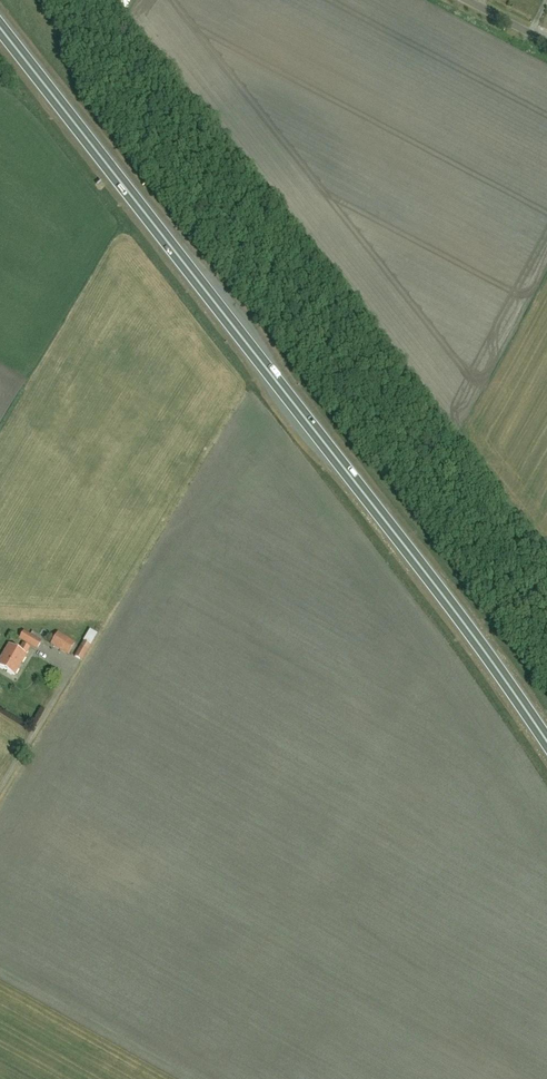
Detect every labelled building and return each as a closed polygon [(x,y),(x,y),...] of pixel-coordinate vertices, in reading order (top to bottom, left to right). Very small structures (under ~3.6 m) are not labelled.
[(37,650),(42,642),(37,639),(39,636),(32,632),(30,635),(24,631),(19,639),(37,650)] [(84,639),(92,642),(95,636),(86,633),(84,639)] [(68,655),(75,644),(58,634),(51,645),(68,655)] [(83,641),(74,657),(81,661),(90,645),(83,641)] [(30,648),(24,644),(20,651),(10,645),(0,661),(0,666),(14,675),(27,655),(26,655),(30,648)]
